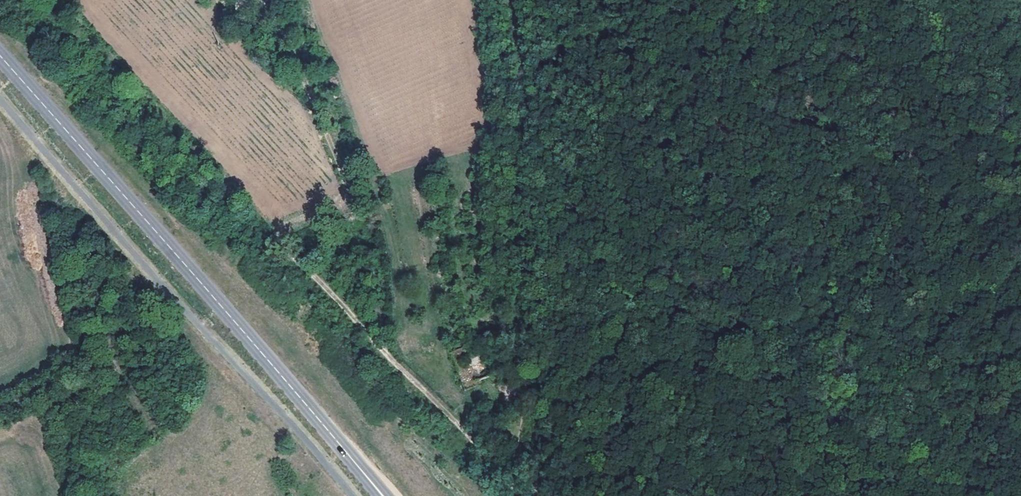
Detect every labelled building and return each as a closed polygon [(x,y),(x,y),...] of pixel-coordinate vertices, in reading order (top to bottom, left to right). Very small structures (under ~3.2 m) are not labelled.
[(478,384),(478,382),(491,377),(476,340),(449,352),(465,389),(478,384)]
